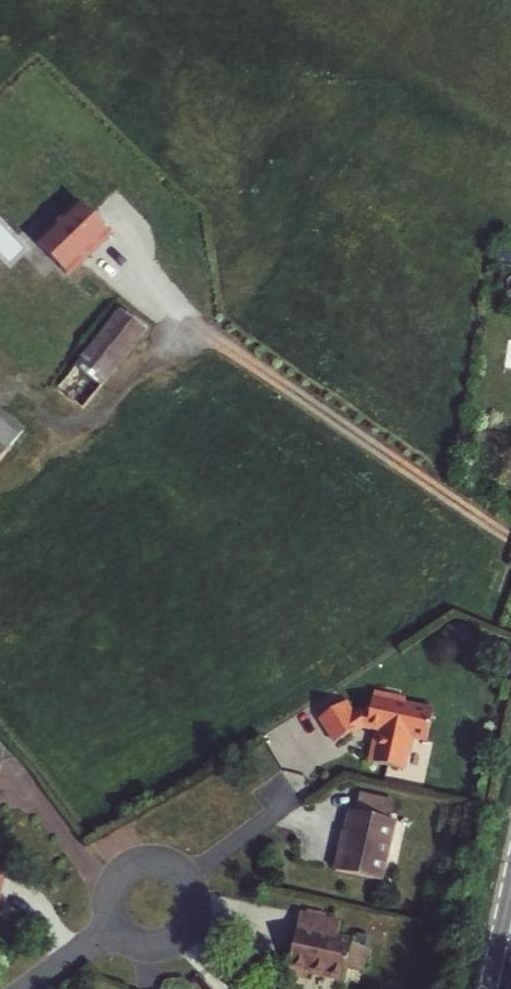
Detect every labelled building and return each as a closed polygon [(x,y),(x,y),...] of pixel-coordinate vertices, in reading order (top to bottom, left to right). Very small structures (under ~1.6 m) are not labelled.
[(75,201),(34,246),(70,278),(111,234),(75,201)] [(134,297),(123,310),(149,330),(158,316),(134,297)] [(92,348),(57,391),(83,412),(149,330),(123,310),(92,348)] [(24,431),(0,411),(0,461),(24,431)] [(378,732),(371,761),(400,767),(404,750),(407,751),(411,734),(425,737),(431,709),(402,703),(403,697),(372,690),(367,709),(358,706),(350,712),(342,700),(317,718),(334,742),(350,730),(360,723),(375,726),(378,732)] [(365,759),(371,761),(378,732),(375,726),(360,723),(350,730),(352,734),(360,727),(371,730),(365,759)] [(331,871),(376,882),(389,820),(385,819),(389,802),(355,793),(350,813),(347,812),(331,871)] [(303,977),(304,971),(340,979),(343,966),(360,970),(365,948),(349,944),(350,939),(334,936),(338,921),(298,912),(284,973),(303,977)]
